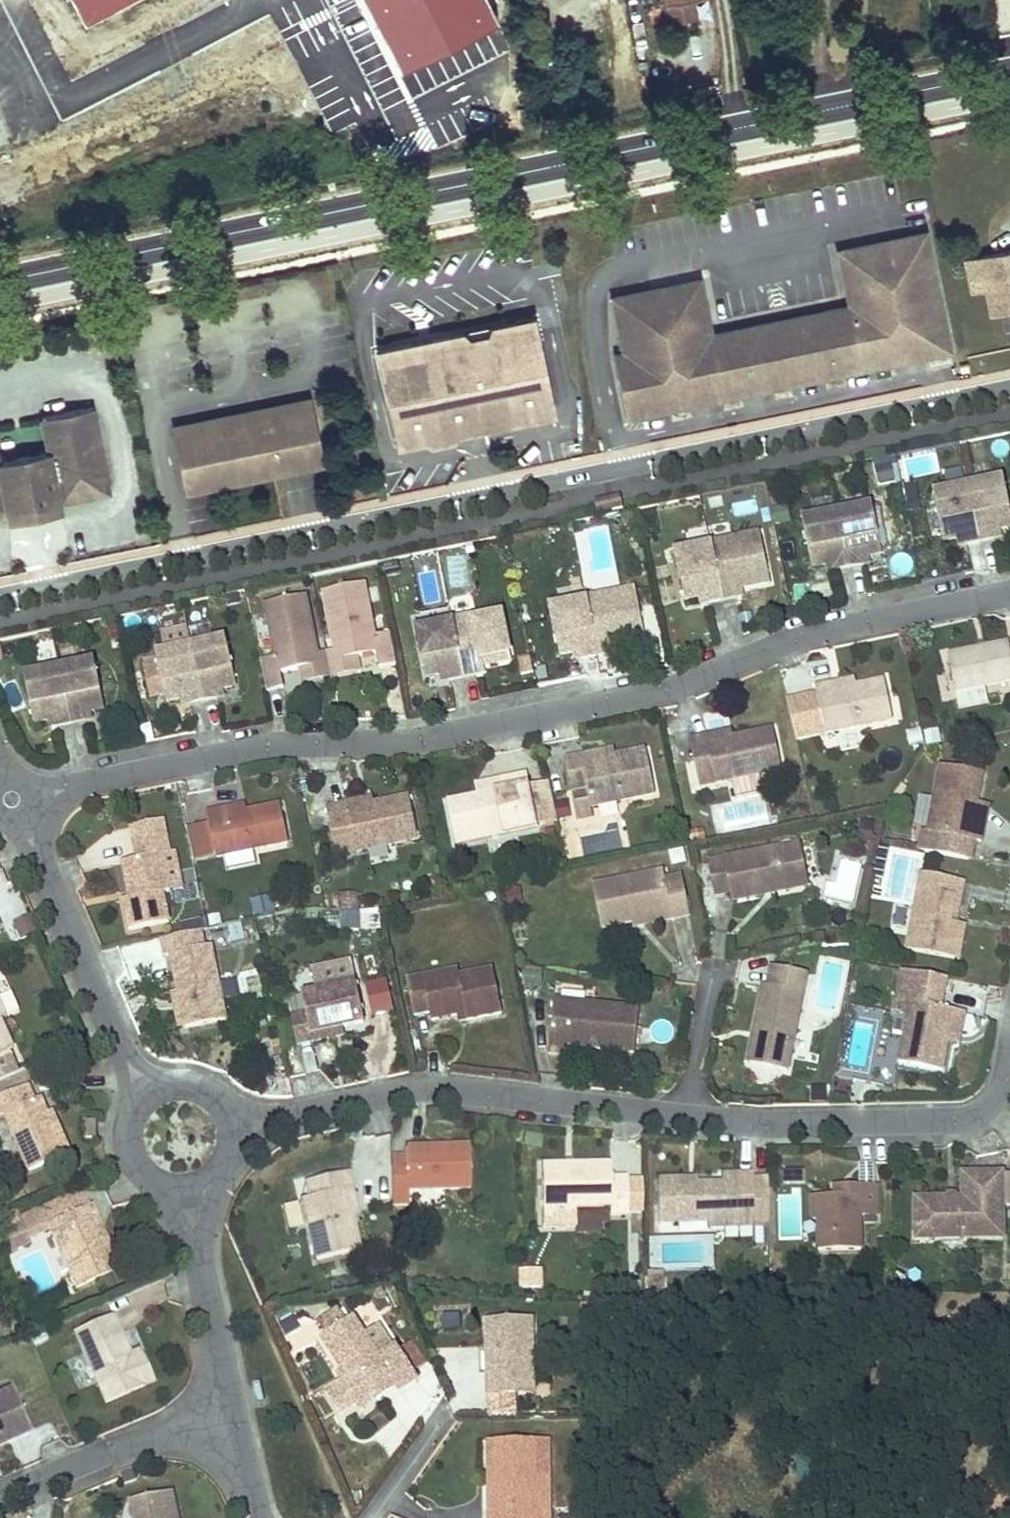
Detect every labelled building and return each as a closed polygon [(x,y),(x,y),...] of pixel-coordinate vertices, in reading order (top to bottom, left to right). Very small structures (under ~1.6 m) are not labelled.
[(82,27),(136,0),(69,0),(82,27)] [(485,0),(363,0),(402,77),(499,28),(485,0)] [(951,351),(926,232),(838,250),(849,305),(712,334),(700,278),(612,297),(624,352),(614,354),(627,417),(925,356),(951,351)] [(980,257),(984,275),(970,278),(973,290),(986,287),(992,313),(1009,309),(1009,251),(980,257)] [(984,275),(980,257),(966,260),(970,278),(984,275)] [(555,411),(535,318),(494,327),(495,333),(467,339),(465,333),(380,351),(399,444),(432,438),(431,431),(449,427),(451,434),(483,426),(482,421),(512,414),(513,420),(555,411)] [(180,427),(181,434),(307,409),(306,401),(180,427)] [(6,504),(16,508),(26,510),(41,507),(50,501),(57,494),(59,503),(109,493),(92,408),(41,418),(48,452),(0,462),(0,515),(8,514),(6,504)] [(189,472),(192,490),(319,464),(307,409),(181,434),(185,452),(181,452),(185,473),(189,472)] [(513,420),(512,414),(482,421),(483,426),(513,420)] [(451,434),(449,427),(431,431),(432,438),(433,442),(452,438),(451,434)] [(890,459),(874,462),(877,483),(894,480),(890,459)] [(1004,479),(969,487),(980,540),(995,537),(993,531),(1000,529),(1009,527),(1009,510),(1004,479)] [(916,484),(904,486),(907,502),(920,499),(916,484)] [(980,540),(969,487),(934,494),(944,542),(956,539),(964,537),(965,544),(980,540)] [(8,514),(10,523),(61,513),(59,503),(57,494),(50,501),(41,507),(26,510),(16,508),(6,504),(8,514)] [(724,505),(722,495),(708,499),(710,508),(724,505)] [(882,553),(872,506),(838,513),(849,567),(863,564),(862,557),(869,556),(882,553)] [(789,522),(787,507),(773,510),(776,524),(789,522)] [(636,527),(633,513),(622,516),(624,529),(636,527)] [(849,567),(838,513),(803,521),(813,568),(826,565),(833,564),(834,570),(849,567)] [(1002,536),(1000,529),(993,531),(995,537),(1002,536)] [(770,582),(759,533),(711,543),(711,546),(722,599),(736,596),(735,589),(742,588),(770,582)] [(965,544),(964,537),(956,539),(959,545),(965,544)] [(722,599),(711,546),(677,553),(686,599),(699,596),(706,595),(708,602),(722,599)] [(834,570),(833,564),(826,565),(827,572),(834,570)] [(375,636),(364,584),(324,592),(336,651),(338,661),(359,657),(377,653),(380,669),(396,665),(390,633),(375,636)] [(646,638),(635,588),(586,598),(587,601),(597,654),(612,651),(611,644),(617,643),(646,638)] [(744,594),(742,588),(735,589),(736,596),(744,594)] [(241,603),(238,593),(225,595),(226,605),(241,603)] [(708,602),(706,595),(699,596),(701,604),(708,602)] [(305,596),(265,605),(275,656),(260,659),(267,691),(283,688),(280,673),(298,669),(319,665),(317,654),(305,596)] [(597,654),(587,601),(552,608),(561,654),(574,651),(581,650),(583,657),(597,654)] [(511,658),(500,608),(451,619),(452,621),(463,674),(477,671),(476,665),(483,663),(511,658)] [(120,637),(115,621),(106,624),(111,639),(120,637)] [(463,674),(452,621),(417,628),(427,675),(440,672),(447,671),(448,677),(463,674)] [(191,646),(187,628),(163,633),(167,651),(156,654),(157,658),(142,661),(150,699),(166,696),(167,701),(180,698),(187,696),(189,703),(203,699),(191,646)] [(237,684),(226,638),(191,646),(203,699),(218,696),(216,689),(223,688),(237,684)] [(1009,648),(1009,643),(948,655),(959,709),(989,703),(985,687),(1009,682),(1009,648)] [(583,657),(581,650),(574,651),(576,658),(583,657)] [(362,672),(359,657),(338,661),(336,651),(326,652),(332,678),(362,672)] [(319,665),(298,669),(301,684),(332,678),(326,652),(317,654),(319,665)] [(533,670),(530,656),(518,659),(521,673),(533,670)] [(104,708),(94,661),(59,668),(71,722),(85,719),(84,712),(91,711),(104,708)] [(484,670),(483,663),(476,665),(477,671),(484,670)] [(71,722),(59,668),(25,676),(34,723),(48,720),(54,719),(56,726),(71,722)] [(856,686),(854,679),(833,683),(835,690),(856,686)] [(893,720),(885,680),(856,686),(835,690),(833,683),(815,687),(816,690),(790,695),(800,739),(893,720)] [(225,694),(223,688),(216,689),(218,696),(225,694)] [(189,703),(187,696),(180,698),(182,704),(189,703)] [(92,717),(91,711),(84,712),(85,719),(92,717)] [(56,726),(54,719),(48,720),(49,727),(56,726)] [(157,735),(155,724),(145,726),(147,737),(157,735)] [(138,738),(136,728),(126,731),(127,740),(138,738)] [(925,742),(921,728),(906,731),(910,747),(925,742)] [(782,770),(773,730),(733,738),(708,743),(707,736),(690,740),(700,788),(782,770)] [(733,738),(731,731),(707,736),(708,743),(733,738)] [(655,793),(646,750),(615,757),(583,763),(582,756),(565,760),(572,791),(577,790),(579,802),(589,800),(590,807),(655,793)] [(615,757),(613,750),(582,756),(583,763),(615,757)] [(974,826),(978,804),(983,774),(941,766),(928,832),(922,831),(919,851),(950,857),(954,837),(972,841),(982,842),(985,828),(974,826)] [(539,827),(527,774),(498,780),(499,786),(479,790),(480,795),(448,802),(457,844),(539,827)] [(499,786),(498,780),(477,784),(479,790),(499,786)] [(919,795),(915,824),(926,826),(931,796),(919,795)] [(418,839),(409,797),(373,804),(349,809),(348,804),(327,808),(333,837),(352,833),(357,852),(418,839)] [(373,804),(372,799),(348,804),(349,809),(373,804)] [(592,817),(590,807),(589,800),(579,802),(574,803),(578,820),(592,817)] [(572,816),(569,801),(556,803),(560,819),(572,816)] [(985,828),(989,806),(978,804),(974,826),(985,828)] [(247,812),(227,816),(226,809),(207,813),(209,824),(216,857),(289,842),(281,805),(247,812)] [(247,812),(246,805),(226,809),(227,816),(247,812)] [(554,828),(551,813),(543,815),(546,830),(554,828)] [(871,842),(875,823),(862,820),(859,840),(871,842)] [(166,835),(163,821),(132,827),(134,842),(166,835)] [(216,857),(209,824),(186,828),(193,863),(216,857)] [(557,842),(554,829),(546,830),(545,830),(548,844),(557,842)] [(706,840),(704,829),(688,832),(691,843),(706,840)] [(357,852),(352,833),(333,837),(337,857),(357,852)] [(175,890),(168,854),(169,854),(166,835),(134,842),(138,859),(122,862),(128,891),(133,890),(134,897),(130,898),(122,900),(129,930),(169,922),(163,892),(175,890)] [(969,860),(972,841),(954,837),(950,857),(969,860)] [(82,848),(86,869),(122,861),(118,841),(82,848)] [(789,890),(805,867),(800,844),(710,862),(717,895),(732,892),(734,901),(764,895),(763,890),(770,889),(771,894),(789,890)] [(887,861),(890,846),(881,844),(878,859),(887,861)] [(183,888),(175,853),(169,854),(168,854),(175,890),(183,888)] [(884,873),(887,861),(878,859),(876,859),(874,871),(884,873)] [(809,886),(805,867),(789,890),(809,886)] [(690,915),(681,876),(665,880),(663,871),(594,885),(603,928),(634,921),(633,917),(670,909),(672,919),(690,915)] [(950,922),(955,897),(961,898),(964,881),(921,873),(907,950),(959,959),(965,925),(956,923),(950,922)] [(359,910),(358,895),(338,895),(339,910),(359,910)] [(275,912),(271,896),(252,900),(256,916),(275,912)] [(956,923),(961,898),(955,897),(950,922),(956,923)] [(489,912),(486,898),(473,900),(476,915),(489,912)] [(635,927),(672,919),(670,909),(633,917),(634,921),(635,927)] [(39,930),(32,913),(14,920),(22,938),(39,930)] [(222,925),(220,914),(207,917),(210,927),(222,925)] [(358,931),(358,915),(344,915),(344,931),(358,931)] [(207,930),(205,918),(195,920),(197,932),(201,931),(207,930)] [(197,932),(195,920),(183,923),(186,934),(197,932)] [(218,983),(211,945),(204,947),(201,931),(197,932),(186,934),(162,939),(165,956),(171,954),(179,992),(186,1027),(226,1019),(222,999),(218,983)] [(316,983),(354,975),(350,956),(312,964),(316,983)] [(788,1072),(807,973),(772,966),(768,986),(763,985),(754,1032),(762,1033),(761,1040),(753,1038),(748,1064),(788,1072)] [(538,987),(540,970),(525,968),(523,985),(538,987)] [(503,1013),(493,970),(460,977),(459,970),(407,981),(414,1016),(430,1013),(432,1021),(459,1015),(467,1013),(468,1020),(503,1013)] [(949,1043),(955,1010),(941,1008),(947,978),(902,970),(894,1014),(908,1016),(900,1062),(944,1070),(949,1043)] [(301,986),(303,995),(356,983),(354,975),(316,983),(301,986)] [(386,979),(365,983),(371,1013),(391,1009),(386,979)] [(233,980),(218,983),(222,999),(236,996),(233,980)] [(364,1022),(356,983),(303,995),(306,1012),(291,1015),(298,1045),(313,1042),(311,1034),(322,1032),(342,1028),(354,1025),(364,1022)] [(186,1027),(179,992),(173,993),(180,1029),(186,1027)] [(306,1012),(303,995),(288,998),(291,1015),(306,1012)] [(554,1000),(549,1054),(566,1056),(567,1045),(590,1047),(590,1042),(599,1043),(599,1049),(635,1053),(640,1010),(554,1000)] [(959,1046),(966,1013),(955,1010),(949,1043),(959,1046)] [(468,1020),(467,1013),(459,1015),(460,1022),(468,1020)] [(14,1049),(0,1018),(0,1019),(0,1054),(14,1049)] [(313,1042),(343,1035),(342,1028),(322,1032),(311,1034),(313,1042)] [(293,1070),(316,1066),(313,1046),(290,1050),(293,1070)] [(843,1095),(846,1079),(837,1077),(834,1092),(843,1095)] [(42,1098),(35,1100),(29,1085),(0,1098),(0,1117),(6,1115),(16,1139),(30,1171),(44,1164),(70,1153),(56,1120),(51,1122),(48,1114),(42,1098)] [(99,1127),(99,1121),(88,1120),(88,1138),(97,1138),(97,1127),(99,1127)] [(470,1188),(468,1146),(406,1148),(406,1155),(406,1176),(391,1176),(392,1206),(407,1206),(407,1190),(470,1188)] [(406,1176),(406,1155),(391,1155),(391,1176),(406,1176)] [(611,1176),(610,1163),(542,1164),(543,1227),(576,1226),(575,1206),(610,1205),(610,1214),(627,1214),(628,1212),(627,1179),(627,1176),(611,1176)] [(351,1217),(345,1190),(351,1189),(347,1172),(305,1182),(309,1197),(302,1200),(309,1227),(317,1260),(330,1257),(359,1250),(351,1217)] [(804,1184),(804,1172),(788,1172),(789,1184),(804,1184)] [(767,1179),(751,1179),(751,1174),(721,1175),(721,1184),(696,1185),(696,1179),(657,1180),(658,1223),(724,1222),(724,1210),(737,1210),(737,1216),(751,1216),(751,1228),(768,1228),(767,1179)] [(1003,1206),(1003,1174),(965,1175),(966,1199),(918,1200),(919,1230),(966,1229),(967,1236),(1004,1236),(1003,1206)] [(642,1211),(642,1179),(627,1179),(628,1212),(642,1211)] [(877,1216),(877,1186),(835,1186),(835,1196),(818,1196),(818,1219),(819,1250),(862,1250),(862,1216),(877,1216)] [(357,1215),(351,1189),(345,1190),(351,1217),(357,1215)] [(90,1207),(84,1193),(21,1221),(22,1223),(30,1240),(50,1231),(48,1226),(90,1207)] [(90,1207),(48,1226),(50,1231),(75,1287),(102,1276),(116,1270),(118,1269),(105,1241),(101,1243),(92,1224),(97,1222),(90,1207)] [(606,1230),(606,1207),(577,1208),(577,1230),(606,1230)] [(751,1228),(751,1216),(737,1216),(737,1210),(724,1210),(724,1222),(724,1228),(751,1228)] [(105,1241),(97,1222),(92,1224),(101,1243),(105,1241)] [(30,1240),(22,1223),(1,1232),(9,1251),(30,1241),(30,1240)] [(967,1236),(966,1229),(919,1230),(919,1238),(940,1237),(962,1236),(967,1236)] [(962,1250),(962,1236),(940,1237),(940,1251),(962,1250)] [(888,1254),(888,1241),(879,1241),(879,1254),(888,1254)] [(780,1264),(780,1250),(771,1250),(771,1264),(780,1264)] [(393,1278),(391,1268),(377,1271),(379,1281),(393,1278)] [(116,1270),(102,1276),(107,1287),(121,1282),(116,1270)] [(543,1288),(542,1272),(520,1273),(520,1288),(543,1288)] [(662,1294),(662,1272),(649,1272),(650,1294),(662,1294)] [(399,1298),(395,1289),(388,1291),(393,1301),(399,1298)] [(596,1320),(596,1306),(583,1305),(583,1320),(596,1320)] [(303,1317),(299,1306),(289,1310),(294,1321),(303,1317)] [(289,1310),(287,1307),(275,1313),(286,1335),(298,1328),(294,1321),(289,1310)] [(347,1321),(340,1309),(319,1322),(327,1335),(347,1321)] [(460,1312),(443,1312),(443,1329),(460,1329),(460,1312)] [(154,1383),(144,1361),(134,1364),(130,1355),(112,1315),(74,1332),(76,1338),(93,1376),(105,1404),(154,1383)] [(401,1352),(398,1347),(397,1348),(381,1325),(365,1337),(353,1317),(347,1321),(327,1335),(322,1338),(343,1371),(348,1378),(344,1380),(328,1391),(342,1412),(358,1402),(378,1390),(383,1398),(399,1387),(402,1391),(419,1381),(413,1372),(401,1352)] [(534,1377),(532,1317),(486,1319),(487,1345),(493,1345),(493,1353),(487,1354),(489,1396),(529,1395),(528,1377),(534,1377)] [(427,1362),(415,1344),(401,1352),(413,1372),(427,1362)] [(464,1378),(451,1349),(439,1354),(452,1383),(464,1378)] [(144,1361),(139,1351),(130,1355),(134,1364),(144,1361)] [(11,1388),(0,1393),(0,1444),(30,1431),(11,1388)] [(363,1410),(383,1398),(378,1390),(358,1402),(363,1410)] [(536,1439),(499,1440),(500,1510),(489,1510),(489,1517),(550,1517),(550,1509),(537,1509),(536,1439)] [(550,1509),(549,1440),(536,1439),(537,1509),(550,1509)] [(500,1510),(499,1440),(488,1440),(489,1510),(500,1510)] [(134,1479),(131,1470),(120,1474),(123,1482),(134,1479)] [(172,1492),(148,1497),(131,1501),(134,1517),(178,1517),(172,1492)] [(690,1509),(687,1517),(717,1517),(690,1509)]
